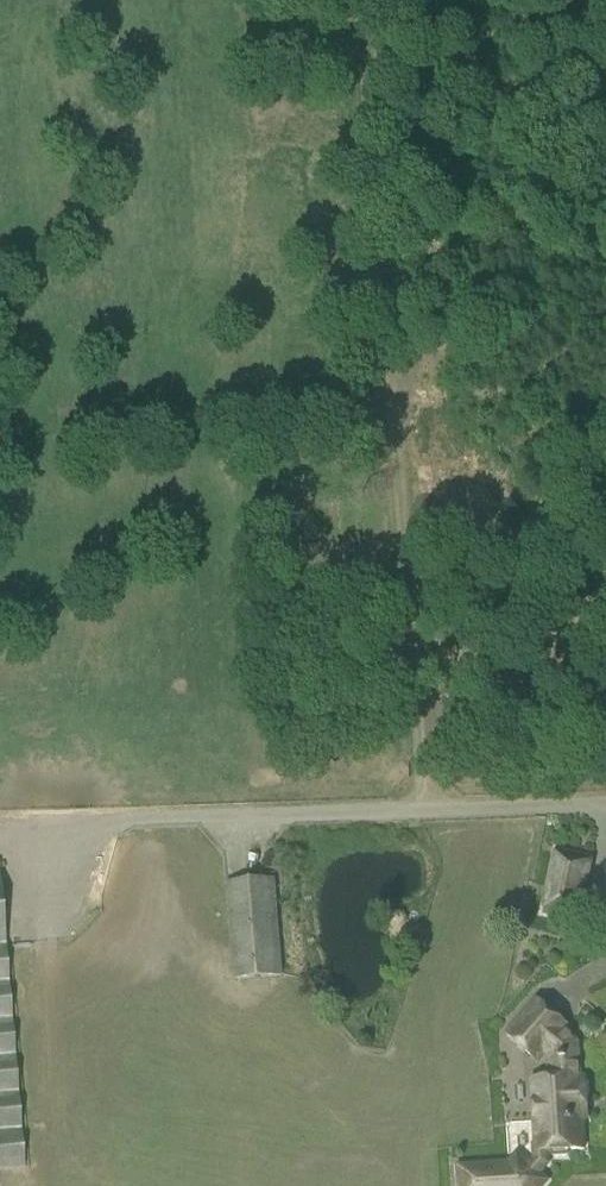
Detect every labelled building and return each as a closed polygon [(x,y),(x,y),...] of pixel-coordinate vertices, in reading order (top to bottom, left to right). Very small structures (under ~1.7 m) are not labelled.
[(538,915),(579,924),(592,861),(552,853),(538,915)] [(65,891),(73,865),(65,862),(57,888),(65,891)] [(273,881),(226,885),(228,909),(234,980),(281,976),(275,905),(273,881)] [(22,1169),(2,944),(0,915),(0,1170),(22,1169)] [(506,1036),(538,1063),(544,1056),(547,1058),(548,1080),(536,1081),(538,1123),(543,1123),(544,1145),(533,1146),(534,1160),(522,1174),(519,1174),(508,1164),(456,1168),(458,1185),(543,1185),(547,1182),(539,1175),(547,1165),(547,1152),(583,1150),(582,1121),(586,1120),(583,1078),(579,1079),(577,1043),(556,1025),(559,1022),(535,1001),(506,1036)]
